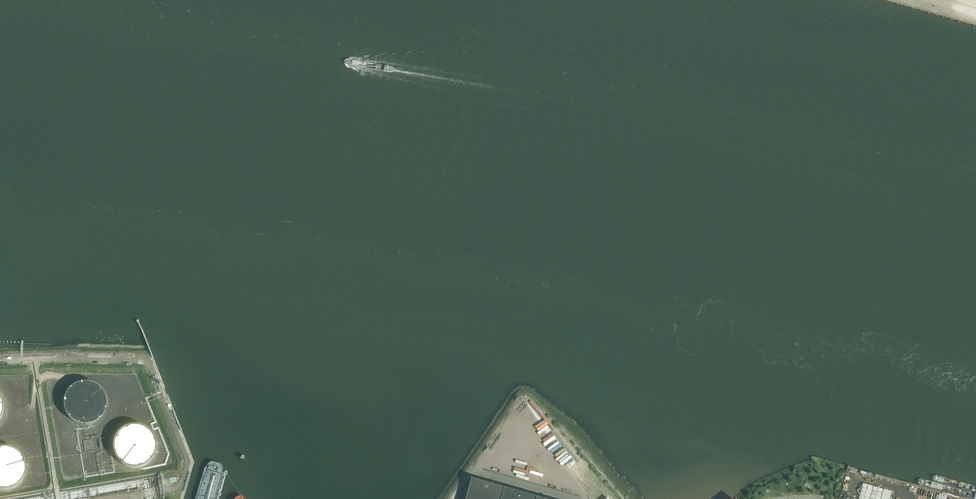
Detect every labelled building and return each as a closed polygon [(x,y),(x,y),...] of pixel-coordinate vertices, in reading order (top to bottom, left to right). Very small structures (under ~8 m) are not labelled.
[(62,401),(63,409),(66,416),(72,421),(79,425),(87,425),(94,423),(100,418),(105,412),(107,404),(106,397),(103,390),(97,384),(90,381),(82,381),(75,383),(68,387),(64,394),(62,401)] [(111,444),(112,452),(115,459),(121,464),(128,467),(136,468),(143,466),(150,461),(154,455),(156,447),(155,439),(152,432),(146,427),(139,424),(131,423),(124,425),(117,430),(113,436),(111,444)] [(6,490),(13,488),(20,484),(24,477),(26,470),(25,462),(22,455),(16,450),(9,446),(1,446),(0,446),(0,490),(6,490)] [(473,479),(467,498),(541,498),(473,479)] [(863,484),(859,498),(881,498),(883,490),(863,484)] [(881,498),(890,498),(892,492),(884,490),(881,498)] [(169,498),(179,498),(181,494),(172,491),(169,498)]
